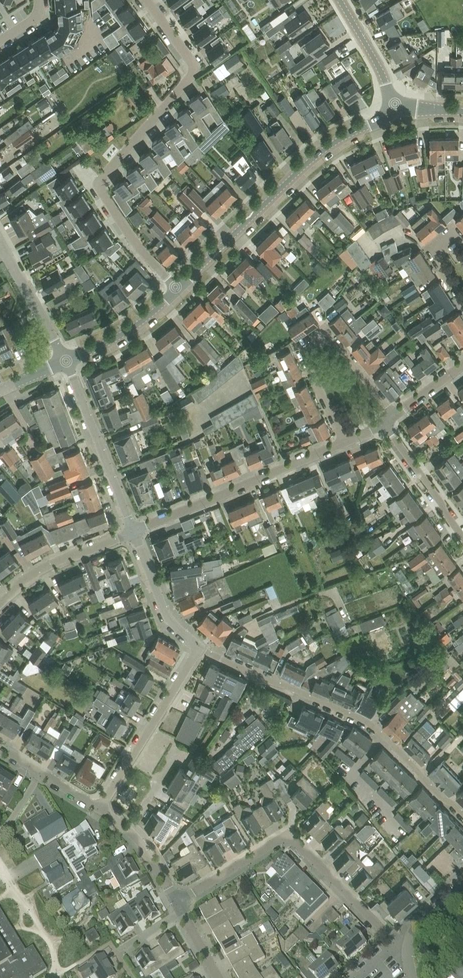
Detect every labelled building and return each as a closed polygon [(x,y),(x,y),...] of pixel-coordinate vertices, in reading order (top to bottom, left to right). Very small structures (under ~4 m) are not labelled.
[(76,0),(57,0),(58,10),(77,9),(77,8),(76,0)] [(93,11),(93,19),(101,14),(97,8),(105,2),(111,10),(121,2),(124,0),(92,0),(93,11)] [(205,0),(190,0),(184,5),(187,9),(180,15),(184,19),(182,20),(185,25),(187,24),(188,25),(203,15),(197,7),(205,1),(205,0)] [(416,3),(414,0),(401,0),(400,1),(405,9),(416,3)] [(121,2),(111,10),(121,24),(122,25),(132,17),(137,14),(129,3),(124,7),(121,2)] [(391,8),(385,11),(377,16),(384,27),(392,22),(397,19),(395,14),(402,10),(398,4),(391,8)] [(225,15),(219,7),(197,23),(201,28),(194,33),(197,38),(196,39),(199,44),(201,42),(202,44),(216,33),(211,26),(225,15)] [(371,16),(380,10),(378,7),(368,12),(371,16)] [(77,9),(58,10),(59,16),(60,16),(61,21),(59,25),(81,36),(83,32),(83,31),(83,30),(81,8),(77,8),(77,9)] [(290,36),(292,34),(293,36),(305,27),(313,21),(305,10),(292,19),(289,14),(273,25),(266,31),(270,36),(280,28),(290,36)] [(285,10),(270,21),(273,25),(289,14),(285,10)] [(121,24),(112,30),(118,39),(127,32),(133,40),(134,39),(137,42),(145,36),(142,33),(148,29),(140,18),(135,22),(132,17),(122,25),(121,24)] [(79,39),(81,36),(59,25),(57,28),(57,29),(53,31),(52,29),(47,33),(60,52),(79,40),(79,39)] [(112,31),(103,37),(111,48),(120,42),(112,31)] [(307,55),(290,68),(296,76),(323,57),(319,51),(329,44),(320,31),(305,41),(306,42),(302,45),(301,47),(307,55)] [(47,33),(37,39),(50,59),(60,53),(60,52),(47,33)] [(214,61),(215,63),(230,52),(222,42),(224,40),(221,35),(211,42),(214,47),(207,52),(211,57),(209,58),(213,62),(214,61)] [(388,36),(389,38),(384,40),(389,48),(390,47),(397,60),(401,57),(404,63),(417,55),(414,49),(409,51),(402,40),(404,39),(403,38),(403,35),(398,35),(388,36)] [(146,36),(137,43),(141,49),(150,42),(146,36)] [(158,36),(152,41),(163,55),(169,51),(158,36)] [(277,47),(280,52),(287,48),(293,44),(289,38),(277,47)] [(37,39),(28,45),(38,61),(41,65),(50,59),(37,39)] [(122,43),(116,47),(122,55),(127,51),(122,43)] [(28,67),(38,61),(28,45),(23,48),(22,46),(18,49),(19,51),(18,51),(28,67)] [(280,52),(280,53),(288,64),(294,59),(287,48),(280,52)] [(28,67),(18,51),(8,57),(19,74),(28,67)] [(325,68),(331,64),(340,59),(335,51),(326,56),(320,61),(325,68)] [(443,85),(456,85),(458,55),(459,51),(457,51),(457,57),(452,57),(452,64),(446,64),(445,71),(443,71),(443,85)] [(244,63),(237,52),(224,62),(231,72),(234,70),(236,73),(244,68),(242,65),(244,63)] [(175,68),(170,60),(167,56),(155,65),(153,62),(149,57),(140,63),(144,68),(144,69),(148,75),(154,83),(166,74),(167,75),(175,68)] [(425,84),(430,76),(432,72),(430,70),(433,66),(427,61),(421,56),(402,68),(405,73),(406,72),(414,77),(413,78),(425,84)] [(8,57),(0,63),(0,66),(9,80),(19,74),(8,57)] [(0,66),(0,86),(9,80),(0,66)] [(343,77),(333,84),(338,92),(342,89),(344,93),(350,101),(362,93),(363,93),(349,73),(343,77)] [(27,81),(29,84),(36,80),(34,76),(27,81)] [(13,87),(16,90),(22,85),(20,82),(13,87)] [(225,83),(211,92),(217,101),(231,92),(225,83)] [(331,83),(324,88),(332,100),(339,95),(331,83)] [(6,91),(9,95),(16,90),(13,87),(6,91)] [(42,92),(45,95),(51,91),(49,87),(42,92)] [(306,91),(304,93),(313,107),(316,106),(317,104),(326,117),(335,111),(330,103),(326,97),(321,100),(318,96),(320,95),(314,87),(311,89),(307,92),(307,93),(306,91)] [(270,90),(265,92),(268,101),(273,99),(270,90)] [(138,105),(145,100),(138,92),(132,97),(138,105)] [(208,95),(203,98),(200,93),(190,99),(196,108),(201,116),(202,116),(210,111),(218,123),(224,119),(218,110),(208,95)] [(321,121),(317,114),(313,108),(313,107),(304,93),(303,93),(293,100),(306,119),(311,127),(321,121)] [(294,110),(285,96),(277,101),(287,115),(294,110)] [(45,98),(39,103),(42,108),(49,104),(45,98)] [(280,112),(273,101),(267,106),(274,116),(280,112)] [(201,116),(196,108),(191,112),(188,107),(178,113),(184,122),(190,130),(198,125),(206,137),(212,132),(202,116),(201,116)] [(239,116),(253,136),(265,128),(251,108),(239,116)] [(292,140),(279,122),(278,119),(271,124),(275,131),(270,134),(274,140),(280,148),(292,140)] [(205,152),(230,128),(225,120),(212,132),(206,137),(199,144),(199,145),(198,145),(204,151),(205,152)] [(199,144),(190,130),(184,122),(179,126),(176,121),(166,127),(172,137),(175,143),(176,142),(183,138),(192,151),(198,145),(199,145),(199,144)] [(8,144),(22,134),(18,128),(4,139),(8,144)] [(18,147),(34,135),(30,129),(13,141),(18,147)] [(85,133),(77,138),(85,151),(99,142),(93,134),(85,133)] [(178,164),(186,157),(176,142),(175,143),(172,137),(167,140),(163,135),(153,142),(159,151),(163,157),(171,152),(178,164)] [(445,151),(445,138),(430,138),(431,159),(445,159),(445,151)] [(445,159),(460,159),(459,138),(445,138),(445,151),(445,159)] [(269,164),(269,162),(275,157),(263,140),(251,148),(263,166),(264,165),(266,166),(269,164)] [(422,161),(420,150),(417,140),(403,143),(407,157),(414,155),(416,163),(422,161)] [(407,160),(406,157),(407,157),(403,143),(389,147),(392,157),(394,168),(401,166),(400,162),(407,160)] [(192,151),(184,160),(189,164),(198,156),(203,151),(204,151),(198,145),(192,151)] [(231,161),(241,171),(236,176),(239,179),(246,186),(257,176),(248,167),(247,166),(252,162),(252,163),(253,162),(247,154),(244,149),(231,161)] [(163,157),(159,151),(154,155),(151,150),(140,156),(146,166),(150,172),(158,167),(164,177),(172,171),(163,157)] [(364,158),(374,177),(380,173),(386,170),(381,161),(376,152),(364,158)] [(361,183),(366,180),(373,177),(374,177),(364,158),(351,164),(356,173),(361,183)] [(32,171),(36,168),(31,160),(17,169),(22,177),(31,171),(32,171)] [(57,171),(51,163),(48,160),(36,168),(32,171),(34,175),(40,183),(57,171)] [(216,163),(210,169),(219,178),(225,172),(216,163)] [(151,191),(158,184),(150,172),(146,166),(141,169),(138,164),(127,171),(140,191),(141,191),(138,186),(145,182),(151,191)] [(427,166),(429,178),(437,177),(435,165),(427,166)] [(5,183),(3,180),(8,178),(14,173),(9,166),(0,172),(0,186),(5,183)] [(427,166),(419,167),(421,186),(429,185),(427,166)] [(404,186),(403,183),(399,171),(392,174),(398,189),(404,186)] [(332,175),(327,178),(337,191),(336,191),(341,197),(347,192),(352,189),(345,180),(339,172),(334,176),(334,175),(332,175)] [(398,189),(392,174),(384,177),(390,192),(398,189)] [(62,199),(69,194),(79,187),(71,176),(62,182),(58,176),(47,183),(53,192),(56,190),(61,198),(62,199)] [(21,178),(5,190),(1,193),(0,193),(0,207),(11,200),(8,196),(15,192),(17,194),(27,186),(21,178)] [(330,196),(336,191),(337,191),(327,178),(322,183),(321,185),(322,185),(317,189),(330,206),(335,202),(330,196)] [(140,191),(133,180),(128,184),(125,179),(115,186),(118,191),(113,194),(126,214),(133,208),(128,199),(140,191)] [(212,189),(227,205),(238,195),(222,179),(212,189)] [(371,193),(366,184),(358,189),(367,203),(375,199),(371,193)] [(189,185),(183,190),(184,190),(187,193),(192,188),(189,185)] [(217,215),(222,210),(224,210),(228,207),(227,205),(212,189),(204,197),(193,187),(192,188),(187,193),(203,210),(208,205),(217,215)] [(351,193),(357,204),(360,208),(367,203),(358,189),(351,193)] [(184,190),(177,197),(188,208),(190,210),(181,219),(187,224),(197,234),(207,224),(200,217),(199,216),(204,211),(203,210),(196,203),(187,193),(184,190)] [(70,218),(81,211),(90,205),(83,194),(73,200),(69,194),(62,199),(61,198),(58,200),(70,218)] [(297,207),(296,208),(311,223),(316,217),(317,217),(321,213),(313,205),(306,198),(301,203),(299,202),(297,205),(297,207)] [(41,199),(34,202),(38,209),(45,206),(41,199)] [(145,199),(139,205),(144,210),(150,204),(145,199)] [(23,203),(11,212),(14,217),(11,218),(17,230),(19,229),(20,232),(27,229),(32,239),(55,226),(47,212),(45,213),(44,212),(43,211),(37,214),(30,207),(27,209),(24,205),(23,203)] [(422,215),(436,232),(447,223),(440,215),(433,206),(422,215)] [(454,207),(448,212),(452,218),(459,212),(454,207)] [(305,228),(311,223),(296,208),(286,217),(293,225),(301,233),(306,228),(305,228)] [(138,210),(129,216),(135,223),(143,218),(138,210)] [(336,220),(333,217),(327,210),(321,216),(333,229),(339,223),(336,220)] [(399,211),(395,215),(401,222),(405,227),(410,223),(400,210),(399,211)] [(92,228),(101,222),(94,211),(85,217),(81,211),(70,218),(82,235),(92,228)] [(347,233),(354,226),(340,211),(333,217),(336,220),(339,223),(344,229),(347,233)] [(155,212),(150,217),(165,232),(170,227),(155,212)] [(394,226),(401,222),(395,215),(393,213),(393,212),(388,215),(394,226)] [(382,218),(389,229),(394,226),(388,215),(382,218)] [(425,241),(436,232),(422,215),(411,225),(419,234),(425,241)] [(382,218),(377,221),(384,231),(389,229),(382,218)] [(187,244),(197,234),(187,224),(181,219),(176,224),(171,228),(172,229),(180,237),(187,244)] [(375,222),(372,224),(379,234),(384,231),(377,221),(375,222)] [(179,255),(178,253),(168,243),(168,244),(161,237),(165,233),(155,222),(149,228),(161,239),(153,247),(158,253),(168,263),(172,258),(175,259),(179,255)] [(62,223),(57,226),(60,231),(66,228),(62,223)] [(374,238),(379,234),(372,224),(368,228),(374,238)] [(57,226),(52,229),(55,234),(60,231),(57,226)] [(279,240),(284,235),(276,227),(266,237),(282,253),(291,262),(297,256),(291,250),(290,252),(284,246),(285,246),(279,240)] [(96,251),(113,240),(105,228),(96,234),(92,228),(82,235),(71,242),(75,247),(87,245),(90,243),(96,251)] [(47,260),(49,259),(54,256),(50,249),(57,245),(50,233),(32,243),(35,248),(30,251),(38,265),(45,261),(45,262),(47,261),(47,260)] [(318,248),(304,234),(299,239),(312,253),(318,248)] [(262,239),(256,244),(257,246),(264,253),(265,254),(269,258),(264,263),(273,272),(277,276),(283,271),(274,262),(282,253),(266,237),(263,240),(262,239)] [(359,245),(356,240),(355,239),(347,247),(348,248),(350,251),(359,245)] [(118,241),(109,246),(114,252),(122,245),(118,241)] [(392,254),(398,252),(395,241),(389,245),(392,254)] [(392,254),(389,245),(387,246),(387,244),(382,246),(385,256),(392,254)] [(353,256),(362,249),(359,245),(350,251),(350,252),(353,256)] [(398,252),(392,254),(385,256),(377,261),(376,258),(372,261),(377,268),(379,267),(384,275),(393,270),(388,262),(394,260),(397,264),(402,261),(409,273),(420,266),(427,261),(420,250),(414,254),(411,246),(398,252)] [(347,247),(340,254),(344,258),(350,252),(350,251),(348,248),(347,247)] [(366,253),(362,249),(353,256),(356,260),(366,253)] [(369,258),(366,253),(356,260),(359,264),(369,258)] [(247,256),(238,265),(249,277),(251,279),(253,281),(256,284),(260,280),(265,276),(255,267),(253,265),(255,264),(254,263),(247,256)] [(372,262),(369,258),(359,264),(362,269),(372,262)] [(148,272),(140,263),(136,259),(124,270),(130,277),(142,289),(150,282),(144,276),(148,272)] [(261,261),(255,267),(265,276),(267,278),(273,272),(264,263),(261,261)] [(417,285),(435,273),(427,261),(420,266),(409,273),(417,285)] [(319,263),(314,268),(320,273),(325,268),(319,263)] [(256,284),(251,279),(238,265),(228,274),(235,282),(240,278),(246,284),(247,283),(252,288),(256,284)] [(59,267),(41,277),(50,292),(53,290),(56,296),(81,281),(76,271),(65,277),(59,267)] [(124,270),(115,280),(118,284),(119,286),(126,296),(131,292),(135,296),(142,289),(130,277),(124,270)] [(91,277),(83,282),(85,286),(93,282),(91,277)] [(100,290),(101,292),(107,300),(112,297),(119,308),(130,300),(126,296),(119,286),(118,284),(115,280),(114,279),(109,283),(100,290)] [(436,300),(447,293),(440,280),(421,292),(425,298),(432,293),(436,300)] [(233,288),(240,296),(246,289),(239,282),(233,288)] [(213,305),(214,306),(221,313),(230,304),(222,296),(227,291),(219,283),(209,293),(217,301),(213,305)] [(406,297),(417,290),(413,284),(402,291),(406,297)] [(296,285),(292,290),(297,295),(301,291),(296,285)] [(385,301),(390,298),(384,289),(380,292),(385,301)] [(58,305),(72,297),(71,295),(68,290),(54,298),(58,305)] [(372,293),(378,300),(382,297),(376,290),(372,293)] [(417,290),(406,297),(410,304),(422,297),(417,290)] [(318,301),(325,309),(336,299),(329,291),(318,301)] [(447,293),(436,300),(429,304),(437,316),(455,304),(447,293)] [(259,316),(240,297),(232,304),(251,324),(252,323),(254,326),(260,320),(258,317),(259,316)] [(339,311),(348,303),(344,298),(334,305),(339,311)] [(283,299),(277,306),(282,311),(288,304),(283,299)] [(223,314),(221,313),(214,306),(210,309),(201,301),(192,309),(197,314),(205,322),(208,325),(209,327),(223,314)] [(272,303),(260,315),(267,322),(279,310),(272,303)] [(295,304),(291,306),(296,313),(300,319),(307,331),(318,323),(313,315),(311,312),(307,306),(302,310),(300,311),(296,305),(295,304)] [(391,311),(386,304),(380,309),(385,316),(391,311)] [(93,306),(66,317),(73,332),(99,321),(93,306)] [(291,307),(286,310),(291,316),(296,313),(291,306),(291,307)] [(330,322),(338,333),(353,320),(356,318),(348,308),(338,316),(330,322)] [(208,325),(205,322),(197,314),(192,309),(184,318),(200,334),(203,331),(203,330),(208,325)] [(452,334),(462,327),(462,317),(460,312),(441,323),(449,335),(452,334)] [(430,316),(422,322),(426,329),(434,323),(430,316)] [(374,317),(361,327),(366,333),(378,323),(374,317)] [(289,327),(291,330),(296,338),(307,331),(300,319),(289,327)] [(353,320),(338,333),(347,343),(354,336),(357,334),(356,333),(360,329),(353,320)] [(426,329),(424,330),(429,339),(444,329),(439,320),(434,323),(426,329)] [(378,323),(366,333),(370,338),(383,328),(378,323)] [(190,343),(176,325),(166,333),(172,341),(175,345),(181,340),(187,348),(191,345),(190,343)] [(2,356),(12,351),(10,346),(16,343),(8,326),(0,329),(0,353),(2,356)] [(452,334),(460,347),(462,345),(462,327),(452,334)] [(172,341),(166,333),(157,340),(166,352),(171,358),(180,351),(175,345),(172,341)] [(204,337),(198,342),(215,362),(221,357),(204,337)] [(244,338),(240,342),(244,346),(248,342),(244,338)] [(353,349),(361,360),(378,346),(372,339),(366,344),(363,341),(360,342),(353,349)] [(434,346),(443,360),(450,355),(440,341),(434,346)] [(215,362),(198,342),(192,347),(191,348),(204,363),(207,360),(215,370),(219,367),(215,362)] [(378,346),(361,360),(370,371),(378,364),(380,362),(379,360),(383,357),(387,362),(389,361),(399,353),(394,347),(387,354),(380,345),(378,346)] [(419,377),(439,362),(426,345),(421,349),(423,351),(418,355),(418,358),(420,361),(415,365),(407,354),(404,357),(410,366),(415,373),(416,373),(419,377)] [(145,365),(148,371),(155,368),(159,366),(148,346),(137,352),(138,353),(145,365)] [(280,369),(284,367),(297,361),(291,349),(285,352),(282,347),(273,351),(265,355),(268,363),(276,360),(280,369)] [(142,375),(148,371),(145,365),(138,353),(137,352),(126,358),(128,361),(125,363),(131,376),(132,375),(138,387),(146,383),(142,375)] [(399,353),(389,361),(394,367),(404,358),(399,353)] [(240,369),(244,365),(239,354),(232,360),(240,369)] [(168,366),(171,370),(178,381),(185,375),(172,359),(166,364),(168,366)] [(235,373),(240,369),(232,360),(227,364),(235,373)] [(292,384),(299,381),(296,376),(303,373),(297,361),(284,367),(289,377),(282,381),(285,387),(287,387),(292,384)] [(97,406),(106,403),(111,401),(115,399),(110,388),(108,383),(124,377),(118,364),(110,367),(109,363),(86,371),(85,376),(97,406)] [(230,377),(235,373),(227,364),(222,368),(230,377)] [(168,366),(161,370),(172,391),(177,388),(181,386),(178,381),(171,370),(168,366)] [(375,378),(383,388),(399,375),(400,374),(396,369),(394,370),(390,366),(386,369),(375,378)] [(413,374),(415,373),(410,366),(406,369),(410,375),(412,373),(413,374)] [(218,373),(225,381),(230,377),(222,368),(218,373)] [(213,377),(220,385),(225,381),(218,373),(213,377)] [(407,385),(403,381),(399,375),(383,388),(384,389),(383,390),(386,393),(387,392),(391,398),(407,385)] [(251,383),(255,391),(268,384),(264,376),(251,383)] [(208,381),(215,389),(220,385),(213,377),(208,381)] [(203,385),(210,393),(215,389),(208,381),(206,383),(203,385)] [(292,398),(295,406),(301,403),(313,397),(307,384),(302,386),(299,381),(292,384),(298,396),(292,398)] [(198,388),(205,397),(210,393),(203,385),(198,388)] [(192,391),(199,402),(205,397),(198,388),(192,391)] [(39,408),(33,411),(41,431),(54,426),(56,432),(71,426),(74,425),(70,414),(67,415),(64,409),(67,408),(60,389),(57,390),(56,389),(35,397),(39,407),(39,408)] [(143,392),(136,395),(133,397),(139,409),(144,419),(153,415),(143,392)] [(254,406),(259,404),(254,393),(248,396),(254,406)] [(183,408),(195,401),(191,394),(179,401),(183,408)] [(249,410),(254,406),(248,396),(243,399),(249,410)] [(458,408),(455,404),(449,396),(438,405),(443,413),(446,417),(452,412),(457,418),(462,415),(457,408),(458,408)] [(310,420),(316,417),(322,414),(313,397),(301,403),(307,413),(295,419),(298,426),(310,420)] [(249,410),(243,399),(238,402),(243,413),(249,410)] [(238,402),(232,405),(238,416),(243,413),(238,402)] [(38,426),(33,417),(25,403),(19,407),(26,421),(31,430),(38,426)] [(132,423),(144,419),(139,409),(128,413),(127,411),(120,413),(116,404),(112,406),(103,409),(103,410),(101,411),(107,427),(110,426),(110,427),(123,422),(130,419),(132,423)] [(238,416),(232,405),(227,408),(233,419),(238,416)] [(255,419),(262,415),(258,405),(250,409),(254,419),(255,419)] [(233,419),(227,408),(221,411),(227,422),(233,419)] [(14,436),(20,432),(25,429),(12,410),(2,417),(14,436)] [(429,411),(418,419),(426,431),(430,436),(435,442),(439,439),(435,433),(446,425),(436,410),(431,414),(429,411)] [(227,422),(221,411),(216,414),(222,425),(227,422)] [(222,425),(216,414),(211,417),(214,422),(217,428),(222,425)] [(160,424),(157,415),(141,421),(145,430),(160,424)] [(277,421),(280,420),(277,415),(270,418),(273,423),(274,423),(275,426),(279,424),(277,421)] [(4,443),(8,440),(14,436),(2,417),(0,418),(0,437),(4,443)] [(308,427),(311,434),(301,438),(303,444),(312,441),(331,432),(325,419),(313,424),(308,427)] [(416,438),(426,431),(418,419),(407,427),(416,438)] [(214,422),(203,428),(206,434),(217,428),(214,422)] [(54,426),(41,431),(44,430),(47,440),(58,436),(60,443),(66,441),(75,437),(75,436),(78,435),(74,425),(71,426),(56,432),(54,426)] [(448,428),(439,434),(442,439),(451,433),(448,428)] [(261,452),(265,461),(278,455),(270,436),(267,430),(261,432),(267,445),(260,449),(261,452)] [(124,462),(143,454),(134,431),(115,439),(124,462)] [(455,436),(459,442),(460,442),(462,440),(462,437),(460,433),(455,436)] [(431,445),(435,442),(430,436),(426,439),(431,445)] [(458,453),(462,450),(462,440),(460,442),(459,442),(457,444),(454,447),(458,453)] [(218,451),(217,451),(214,442),(209,444),(215,459),(213,460),(216,467),(211,469),(216,482),(228,477),(223,464),(220,457),(218,451)] [(250,445),(246,446),(244,442),(237,445),(242,456),(247,454),(252,467),(265,461),(261,452),(260,449),(253,452),(250,445)] [(312,448),(314,451),(323,447),(321,443),(312,448)] [(443,443),(439,446),(443,453),(447,450),(443,443)] [(46,456),(56,452),(52,445),(42,450),(43,452),(46,456)] [(244,461),(242,456),(237,445),(230,448),(235,459),(223,464),(228,477),(241,471),(238,464),(244,461)] [(355,457),(359,467),(369,463),(370,464),(377,461),(381,467),(383,465),(386,463),(384,459),(378,446),(365,452),(365,453),(355,457)] [(12,447),(6,452),(13,461),(16,465),(22,461),(19,457),(12,447)] [(80,448),(66,454),(65,454),(64,449),(56,452),(46,456),(50,464),(51,464),(60,460),(61,462),(67,459),(70,465),(84,460),(80,448)] [(0,454),(0,458),(3,461),(7,466),(8,465),(13,461),(6,452),(4,450),(0,454)] [(48,475),(55,471),(51,464),(50,464),(46,456),(43,452),(31,459),(42,478),(48,475)] [(171,456),(183,486),(190,484),(191,488),(204,483),(197,464),(186,468),(180,452),(171,456)] [(442,477),(461,463),(454,453),(443,461),(435,467),(442,477)] [(135,490),(135,491),(154,483),(149,469),(159,466),(156,459),(160,458),(159,455),(155,456),(140,462),(143,472),(130,477),(133,485),(132,486),(133,490),(135,490)] [(350,458),(337,464),(343,477),(350,474),(353,481),(363,477),(359,467),(355,469),(350,458)] [(70,465),(63,468),(66,475),(67,480),(80,475),(89,471),(84,460),(70,465)] [(25,476),(29,474),(21,463),(17,466),(25,476)] [(457,481),(462,477),(462,466),(461,463),(442,477),(449,487),(457,481)] [(337,464),(324,470),(328,479),(333,490),(333,491),(346,486),(343,477),(337,464)] [(391,464),(383,470),(371,478),(374,482),(381,477),(385,483),(398,474),(391,464)] [(309,501),(313,497),(319,493),(320,493),(321,496),(328,493),(319,473),(318,474),(313,476),(312,475),(306,477),(305,475),(299,477),(300,480),(309,501)] [(382,501),(397,490),(405,484),(398,474),(385,483),(380,487),(384,492),(378,496),(382,501)] [(0,483),(0,491),(11,503),(21,494),(7,477),(0,483)] [(48,485),(42,487),(45,494),(47,493),(67,484),(65,478),(48,485)] [(295,513),(294,510),(299,508),(299,507),(302,504),(309,501),(300,480),(288,485),(290,488),(283,491),(287,500),(288,504),(291,511),(295,519),(297,518),(295,513)] [(80,491),(83,498),(97,492),(92,481),(83,484),(71,489),(73,494),(80,491)] [(140,504),(160,497),(154,483),(135,491),(136,492),(134,493),(136,497),(137,497),(140,504)] [(68,485),(67,484),(47,493),(47,494),(50,501),(62,496),(61,494),(70,490),(68,485)] [(462,500),(462,485),(453,492),(461,502),(462,500)] [(31,487),(21,495),(25,503),(29,501),(35,498),(31,487)] [(167,499),(173,497),(170,489),(164,491),(167,499)] [(391,505),(389,506),(395,514),(404,508),(416,499),(409,489),(401,495),(389,503),(391,505)] [(265,510),(271,522),(276,520),(273,514),(280,512),(281,514),(286,512),(285,510),(286,509),(278,490),(264,495),(264,496),(260,498),(263,507),(265,510)] [(101,504),(97,492),(83,498),(76,500),(78,507),(80,512),(101,504)] [(336,493),(329,496),(334,507),(340,504),(336,493)] [(242,505),(247,517),(255,514),(258,522),(264,519),(259,508),(255,499),(242,505)] [(408,513),(401,518),(404,523),(415,515),(423,509),(416,499),(404,508),(408,513)] [(188,501),(174,505),(175,511),(190,506),(188,501)] [(46,503),(40,506),(43,512),(49,510),(46,503)] [(229,510),(233,520),(237,530),(243,528),(240,521),(247,517),(242,505),(229,510)] [(376,519),(386,512),(382,505),(376,509),(375,509),(371,511),(365,516),(369,521),(375,517),(376,519)] [(369,507),(362,512),(365,516),(371,511),(369,507)] [(44,518),(48,528),(50,528),(50,529),(74,520),(70,509),(60,512),(54,514),(52,509),(42,513),(44,518)] [(104,509),(87,515),(74,520),(50,529),(54,540),(56,539),(57,541),(108,522),(104,509)] [(345,514),(338,517),(341,523),(348,521),(347,520),(345,514)] [(417,527),(422,533),(434,524),(427,514),(401,533),(403,535),(404,533),(406,536),(417,527)] [(0,523),(2,526),(6,533),(10,538),(17,534),(7,518),(0,523)] [(28,530),(32,537),(39,550),(50,544),(49,542),(54,540),(50,529),(50,528),(48,528),(45,530),(41,524),(28,530)] [(276,535),(271,524),(266,527),(272,541),(277,538),(276,535)] [(422,548),(433,540),(442,534),(434,524),(422,533),(426,539),(419,544),(422,548)] [(174,551),(176,555),(189,550),(184,539),(180,540),(177,532),(155,540),(155,542),(153,543),(155,549),(157,548),(161,556),(174,551)] [(27,556),(33,553),(33,554),(34,554),(38,552),(39,551),(38,550),(39,550),(32,537),(25,540),(22,535),(17,538),(20,543),(22,547),(27,556)] [(202,536),(193,540),(196,547),(205,544),(202,536)] [(374,549),(383,543),(378,536),(369,541),(373,547),(374,549)] [(247,552),(241,537),(235,539),(241,554),(247,552)] [(274,542),(262,547),(265,555),(278,550),(274,542)] [(404,554),(413,548),(409,542),(400,549),(404,554)] [(414,558),(409,562),(416,572),(423,567),(425,570),(432,565),(438,561),(449,553),(441,542),(430,550),(432,552),(426,557),(422,552),(414,558)] [(377,554),(386,547),(383,543),(374,549),(368,554),(371,557),(377,553),(377,554)] [(354,544),(349,548),(352,553),(357,549),(354,544)] [(345,546),(336,550),(339,558),(348,555),(345,546)] [(8,570),(19,561),(13,553),(9,549),(0,556),(0,559),(8,570)] [(423,567),(416,572),(420,577),(426,572),(433,581),(434,583),(441,578),(437,573),(443,568),(445,571),(448,569),(456,563),(449,553),(438,561),(432,565),(425,570),(423,567)] [(183,564),(181,564),(171,566),(173,577),(204,572),(204,571),(206,570),(215,568),(214,565),(212,565),(212,563),(202,565),(201,560),(195,561),(194,554),(182,556),(184,564),(183,564)] [(104,568),(107,577),(108,576),(113,575),(126,569),(121,557),(108,562),(109,566),(104,568)] [(173,577),(172,577),(176,597),(185,593),(202,586),(202,583),(208,581),(208,578),(216,575),(223,573),(221,563),(214,565),(215,568),(206,570),(204,571),(204,572),(173,577)] [(401,582),(407,578),(401,568),(395,573),(401,582)] [(457,586),(462,582),(462,573),(460,568),(452,574),(449,576),(457,586)] [(93,569),(87,571),(91,583),(98,580),(93,569)] [(130,581),(126,569),(113,575),(108,576),(111,583),(112,588),(117,586),(130,581)] [(387,590),(397,587),(391,571),(382,573),(387,590)] [(83,572),(70,578),(77,591),(89,586),(87,581),(83,572)] [(59,583),(63,592),(65,597),(68,602),(79,597),(77,591),(70,578),(59,583)] [(407,578),(401,582),(408,592),(414,588),(407,578)] [(100,586),(98,580),(91,583),(94,589),(100,586)] [(205,597),(205,598),(220,592),(216,582),(202,588),(203,590),(188,596),(188,597),(180,600),(185,612),(199,606),(197,600),(205,597)] [(271,598),(278,595),(273,584),(266,587),(271,598)] [(444,596),(450,591),(447,586),(434,596),(437,599),(443,595),(444,596)] [(418,598),(429,591),(426,587),(411,597),(418,606),(421,604),(418,598)] [(38,596),(47,608),(58,600),(55,596),(50,588),(38,596)] [(107,609),(98,612),(100,617),(108,614),(120,610),(119,608),(125,605),(129,604),(138,600),(133,588),(124,592),(113,596),(114,601),(113,601),(115,606),(107,609)] [(89,593),(92,602),(98,599),(95,591),(89,593)] [(450,591),(444,596),(447,600),(453,595),(450,591)] [(28,603),(34,611),(36,615),(47,608),(38,596),(28,603)] [(234,603),(241,601),(240,597),(221,605),(223,611),(236,606),(234,603)] [(270,601),(265,604),(268,610),(274,607),(270,601)] [(426,607),(421,611),(425,616),(430,613),(426,607)] [(135,611),(118,617),(121,625),(127,623),(126,623),(147,616),(144,608),(135,611)] [(281,620),(304,614),(302,608),(280,614),(281,620)] [(327,615),(334,630),(346,623),(338,609),(327,615)] [(19,610),(10,619),(21,630),(30,620),(27,617),(19,610)] [(218,622),(220,619),(211,611),(208,615),(207,614),(205,616),(199,623),(209,632),(218,622)] [(251,612),(238,618),(241,623),(253,618),(251,612)] [(386,623),(382,614),(360,622),(363,631),(386,623)] [(462,622),(462,621),(462,614),(459,617),(454,621),(457,625),(462,622)] [(78,616),(72,618),(74,626),(80,624),(78,616)] [(133,631),(116,636),(118,642),(135,637),(142,634),(152,631),(147,616),(126,623),(127,623),(127,625),(127,626),(131,625),(133,631)] [(261,628),(273,623),(269,616),(258,621),(261,628)] [(65,629),(69,627),(74,626),(72,618),(66,620),(62,622),(65,629)] [(116,618),(108,620),(111,628),(118,626),(116,618)] [(5,625),(1,629),(9,636),(12,639),(16,643),(25,634),(21,630),(10,619),(7,619),(4,622),(5,625)] [(218,622),(209,632),(220,641),(226,635),(227,634),(229,631),(228,631),(233,625),(229,621),(224,627),(218,622)] [(436,627),(442,633),(446,628),(441,623),(436,627)] [(75,627),(64,631),(66,638),(77,634),(75,627)] [(269,642),(276,638),(279,636),(276,630),(265,636),(255,641),(259,648),(265,644),(269,642)] [(51,631),(44,640),(43,639),(39,645),(45,651),(50,645),(51,645),(57,636),(51,631)] [(344,637),(342,632),(335,635),(338,640),(344,637)] [(451,634),(443,640),(447,647),(456,641),(451,634)] [(146,663),(158,670),(167,675),(171,668),(167,666),(174,655),(179,646),(158,635),(154,643),(150,649),(155,652),(154,654),(149,651),(147,654),(144,659),(147,661),(146,663)] [(302,648),(307,645),(301,635),(287,644),(292,653),(299,649),(302,648)] [(227,649),(236,654),(242,641),(233,636),(231,640),(227,649)] [(258,648),(252,661),(274,671),(279,662),(280,659),(274,656),(268,653),(270,648),(268,647),(270,644),(272,647),(278,643),(276,638),(269,642),(265,644),(259,648),(258,648)] [(0,656),(5,659),(6,660),(13,649),(7,645),(3,643),(0,641),(0,657),(0,656)] [(242,641),(236,654),(252,661),(258,648),(242,641)] [(313,641),(307,645),(302,648),(299,649),(303,656),(317,648),(313,641)] [(21,651),(29,658),(30,658),(36,664),(39,660),(45,651),(39,645),(38,646),(33,653),(24,646),(21,651)] [(125,652),(121,659),(141,672),(134,683),(137,685),(146,690),(154,677),(142,670),(146,665),(137,660),(136,659),(125,652)] [(435,656),(448,669),(451,665),(445,659),(439,653),(435,656)] [(303,684),(302,685),(307,687),(307,688),(312,690),(311,690),(328,698),(329,696),(333,687),(335,683),(336,681),(335,681),(338,677),(333,675),(330,681),(321,677),(336,667),(342,672),(349,662),(345,654),(319,669),(316,670),(309,676),(303,682),(303,684)] [(44,663),(39,660),(36,664),(41,668),(44,663)] [(365,675),(370,663),(362,660),(357,671),(365,675)] [(73,667),(65,661),(60,670),(59,672),(63,675),(64,673),(67,675),(73,667)] [(281,674),(301,683),(307,670),(287,661),(281,674)] [(307,670),(301,683),(303,684),(303,682),(309,676),(316,670),(319,669),(315,661),(309,664),(307,670)] [(33,662),(25,673),(26,674),(42,669),(33,662)] [(58,663),(49,667),(50,669),(55,667),(53,670),(57,672),(59,669),(56,667),(59,665),(58,663)] [(200,681),(195,694),(205,699),(220,667),(211,663),(204,678),(208,680),(206,684),(200,681)] [(457,679),(458,680),(459,680),(462,677),(461,676),(462,675),(451,665),(448,669),(455,676),(454,677),(453,677),(447,684),(450,687),(457,679)] [(220,667),(205,699),(210,701),(215,691),(219,693),(222,687),(229,671),(220,667)] [(17,668),(12,677),(15,679),(16,679),(26,674),(25,673),(17,668)] [(11,685),(15,679),(12,677),(9,675),(0,669),(0,678),(11,685)] [(223,695),(218,705),(223,707),(224,707),(238,676),(229,671),(222,687),(219,693),(223,695)] [(348,682),(351,676),(343,673),(335,683),(333,687),(329,696),(343,702),(352,683),(348,682)] [(378,682),(381,677),(375,674),(373,679),(372,678),(368,686),(356,708),(372,716),(380,701),(371,696),(378,682)] [(124,683),(114,676),(112,679),(122,686),(124,683)] [(223,707),(222,710),(227,712),(228,710),(229,710),(234,699),(238,700),(240,695),(243,689),(247,680),(238,676),(224,707),(223,707)] [(15,679),(11,685),(16,688),(20,681),(16,679),(15,679)] [(368,686),(363,683),(359,681),(356,682),(355,685),(352,683),(343,702),(356,708),(368,686)] [(132,712),(132,711),(134,711),(137,707),(136,705),(140,699),(132,693),(121,687),(118,693),(124,697),(120,704),(132,712)] [(98,688),(94,693),(96,695),(96,696),(99,697),(98,698),(110,705),(114,708),(118,702),(108,696),(110,694),(100,688),(99,689),(98,688)] [(452,699),(458,705),(462,701),(462,688),(452,699)] [(414,701),(418,698),(411,691),(407,695),(403,690),(393,700),(386,707),(393,715),(383,725),(389,732),(400,721),(398,719),(415,703),(414,701)] [(17,695),(13,701),(16,703),(15,704),(18,706),(23,698),(17,695)] [(261,697),(258,703),(264,707),(267,701),(261,697)] [(389,732),(399,742),(406,735),(410,731),(403,724),(407,720),(425,704),(418,697),(418,698),(414,701),(415,703),(398,719),(400,721),(389,732)] [(98,698),(95,703),(99,706),(97,708),(102,711),(96,720),(105,726),(110,729),(118,734),(119,733),(121,734),(123,730),(122,729),(126,722),(118,716),(112,713),(114,708),(110,705),(98,698)] [(1,728),(8,715),(11,710),(14,712),(18,706),(15,704),(16,703),(13,701),(9,708),(1,703),(0,705),(0,727),(1,728)] [(422,720),(431,710),(435,705),(430,701),(418,715),(417,716),(422,720)] [(317,731),(320,724),(324,715),(304,705),(300,714),(296,722),(317,731)] [(191,706),(176,737),(177,737),(191,744),(192,743),(206,713),(199,709),(191,706)] [(57,720),(56,719),(54,718),(57,713),(58,712),(55,710),(52,716),(48,722),(50,724),(50,725),(52,727),(57,720)] [(31,717),(27,714),(21,722),(25,725),(31,717)] [(248,746),(262,735),(269,728),(258,715),(257,717),(255,714),(248,720),(250,722),(237,733),(240,736),(234,741),(235,742),(242,751),(248,746)] [(8,715),(1,728),(12,735),(17,726),(20,722),(8,715)] [(70,730),(67,735),(73,739),(80,728),(80,727),(84,721),(79,717),(75,723),(70,730)] [(323,725),(314,736),(317,739),(322,732),(333,738),(325,747),(329,751),(331,749),(339,740),(340,741),(352,728),(329,717),(323,725)] [(404,743),(413,752),(427,737),(436,729),(427,720),(404,743)] [(43,730),(40,728),(41,727),(36,724),(35,725),(29,721),(20,735),(26,739),(24,742),(35,749),(46,732),(43,730)] [(62,743),(70,730),(64,727),(57,737),(47,730),(50,725),(50,724),(48,722),(43,730),(46,732),(35,749),(46,756),(56,740),(62,743)] [(354,725),(343,740),(352,747),(361,754),(362,754),(367,748),(373,740),(363,732),(354,725)] [(99,731),(92,743),(99,747),(102,742),(107,745),(111,739),(99,731)] [(444,747),(454,737),(448,732),(438,742),(444,747)] [(432,742),(427,737),(413,752),(422,761),(429,754),(437,746),(432,742)] [(258,748),(268,759),(279,750),(269,738),(258,748)] [(193,741),(190,749),(195,752),(199,744),(193,741)] [(242,751),(235,742),(226,750),(227,751),(212,763),(220,772),(235,760),(234,759),(243,752),(242,751)] [(344,758),(347,754),(338,747),(335,752),(344,758)] [(79,761),(84,753),(75,748),(70,755),(63,751),(62,754),(56,762),(68,770),(75,758),(79,761)] [(383,748),(370,761),(377,767),(384,774),(388,777),(400,764),(397,761),(390,754),(383,748)] [(254,769),(263,763),(256,753),(247,760),(254,769)] [(352,765),(355,761),(347,754),(344,758),(352,765)] [(89,758),(88,757),(82,766),(76,775),(88,782),(94,773),(99,776),(105,767),(97,762),(93,759),(93,760),(89,758)] [(181,767),(174,778),(189,787),(195,791),(196,791),(199,785),(199,781),(197,779),(201,773),(212,780),(216,773),(206,764),(205,766),(202,764),(194,757),(189,766),(186,771),(181,767)] [(449,794),(452,791),(459,785),(462,782),(462,781),(443,761),(437,767),(430,773),(430,774),(449,794)] [(236,772),(243,773),(245,766),(238,764),(236,772)] [(400,764),(388,777),(391,781),(398,787),(405,794),(418,781),(411,774),(404,768),(400,764)] [(287,765),(280,772),(287,778),(294,771),(287,765)] [(233,766),(222,775),(227,782),(232,788),(241,780),(237,774),(233,766)] [(270,769),(267,771),(272,777),(274,780),(277,778),(270,769)] [(364,770),(360,773),(368,781),(372,777),(364,770)] [(314,798),(320,792),(304,774),(297,781),(302,786),(299,789),(292,796),(302,807),(312,797),(314,798)] [(3,800),(1,804),(6,807),(7,807),(17,791),(11,787),(14,782),(3,775),(0,780),(0,799),(3,800)] [(288,791),(284,783),(286,781),(280,776),(277,778),(274,780),(277,785),(281,794),(288,791)] [(284,811),(278,802),(276,798),(276,797),(271,789),(277,785),(274,780),(272,777),(266,781),(259,785),(265,794),(262,796),(261,800),(263,803),(258,807),(269,824),(274,821),(273,818),(284,811)] [(372,777),(368,781),(376,788),(379,785),(372,777)] [(174,778),(168,788),(177,794),(174,799),(169,806),(172,808),(182,814),(187,807),(190,801),(189,801),(195,791),(189,787),(174,778)] [(381,786),(377,790),(385,797),(389,794),(381,786)] [(430,813),(440,804),(423,786),(410,799),(426,816),(429,814),(430,813)] [(216,801),(219,805),(225,801),(226,800),(221,793),(216,798),(215,799),(216,801)] [(389,794),(385,797),(393,805),(396,802),(397,801),(389,794)] [(311,832),(316,837),(330,823),(326,818),(330,815),(329,811),(327,808),(331,804),(326,798),(322,802),(315,809),(316,810),(305,820),(314,830),(311,832)] [(240,802),(233,806),(236,811),(241,819),(242,819),(250,832),(261,825),(263,827),(269,824),(258,807),(253,810),(251,806),(247,805),(243,807),(240,802)] [(455,820),(440,804),(430,813),(429,814),(433,817),(421,829),(426,834),(433,827),(432,827),(435,824),(443,832),(455,820)] [(153,812),(145,825),(157,832),(154,837),(162,841),(173,824),(177,826),(180,821),(179,821),(183,815),(182,814),(172,808),(168,814),(159,808),(156,814),(153,812)] [(360,826),(367,820),(369,817),(365,813),(364,811),(355,820),(360,826)] [(409,831),(413,827),(398,811),(394,815),(409,831)] [(55,815),(48,819),(44,813),(23,826),(30,839),(37,835),(43,845),(65,831),(55,815)] [(231,815),(223,820),(224,823),(215,829),(219,835),(228,850),(233,846),(234,849),(246,842),(238,829),(239,828),(231,815)] [(184,823),(183,825),(184,829),(186,830),(186,829),(190,825),(194,821),(188,818),(185,823),(184,823)] [(462,829),(462,827),(455,820),(443,832),(451,840),(462,829)] [(330,823),(316,837),(321,841),(323,839),(332,848),(343,838),(344,838),(351,831),(355,828),(349,822),(345,826),(342,824),(338,824),(335,827),(330,823)] [(367,823),(358,832),(364,839),(376,828),(371,823),(367,823)] [(190,835),(195,832),(190,825),(186,829),(190,835)] [(83,870),(80,865),(97,855),(94,849),(96,848),(90,837),(93,835),(89,829),(82,833),(78,827),(76,829),(74,831),(62,838),(66,845),(72,841),(75,844),(61,853),(75,875),(83,870)] [(202,854),(190,835),(186,829),(186,830),(185,830),(181,834),(188,845),(183,848),(181,849),(181,851),(182,853),(182,855),(171,862),(176,870),(178,869),(186,881),(198,873),(196,870),(207,863),(202,854)] [(451,840),(445,846),(450,851),(456,857),(454,859),(460,866),(462,863),(462,829),(451,840)] [(228,850),(219,835),(213,838),(207,837),(204,832),(196,837),(204,850),(204,849),(207,854),(213,862),(224,855),(223,853),(228,850)] [(368,839),(374,845),(378,841),(372,834),(368,839)] [(355,837),(351,841),(344,848),(345,848),(338,855),(334,859),(344,869),(346,867),(350,871),(362,859),(358,854),(357,848),(362,844),(355,837)] [(55,842),(33,856),(37,861),(43,871),(41,873),(50,886),(51,885),(56,893),(72,882),(65,871),(67,869),(56,851),(59,849),(55,842)] [(435,857),(442,850),(436,844),(430,851),(435,857)] [(440,859),(447,852),(443,849),(437,856),(440,859)] [(174,854),(171,850),(166,853),(169,858),(174,854)] [(404,852),(400,857),(409,865),(413,860),(409,856),(404,852)] [(266,885),(273,893),(275,895),(297,874),(292,870),(295,867),(285,857),(271,870),(276,875),(266,885)] [(362,859),(350,871),(354,875),(352,878),(362,887),(373,877),(384,866),(378,860),(375,862),(373,864),(366,864),(362,859)] [(120,891),(129,886),(138,882),(135,876),(138,874),(130,861),(118,868),(117,866),(114,868),(110,862),(108,863),(106,868),(99,872),(102,877),(110,872),(120,891)] [(418,873),(424,868),(419,862),(413,868),(418,873)] [(431,875),(424,868),(418,873),(425,880),(431,875)] [(297,874),(275,895),(285,904),(295,894),(300,899),(314,886),(303,876),(301,878),(297,874)] [(150,884),(146,877),(139,881),(143,888),(150,884)] [(397,895),(409,908),(418,900),(411,892),(416,888),(409,881),(407,878),(402,883),(406,887),(397,895)] [(63,899),(61,906),(70,920),(86,911),(89,909),(87,906),(84,901),(96,894),(87,879),(74,887),(77,891),(63,899)] [(314,886),(300,899),(305,905),(295,915),(304,924),(314,915),(326,903),(321,899),(324,896),(314,886)] [(145,892),(136,898),(135,899),(136,900),(126,906),(137,923),(142,920),(144,923),(157,915),(149,903),(151,902),(145,892)] [(400,916),(409,908),(397,895),(389,902),(385,898),(380,902),(388,912),(393,908),(400,916)] [(209,921),(212,926),(238,911),(234,903),(232,900),(219,907),(216,900),(199,910),(206,923),(209,921)] [(109,917),(105,910),(97,915),(101,922),(107,919),(111,926),(113,925),(120,937),(133,929),(132,927),(137,923),(126,906),(109,917)] [(327,922),(336,914),(331,909),(323,918),(321,920),(322,926),(323,926),(327,922)] [(212,933),(219,946),(236,936),(232,930),(245,923),(238,911),(212,926),(215,931),(212,933)] [(23,973),(26,977),(35,977),(46,971),(32,948),(25,952),(0,912),(0,977),(15,977),(23,973)] [(336,914),(327,922),(331,926),(340,918),(336,914)] [(322,926),(315,933),(320,938),(327,931),(323,926),(322,926)] [(358,926),(350,932),(349,933),(345,928),(339,933),(345,940),(357,954),(366,946),(359,937),(364,933),(358,926)] [(297,940),(305,932),(301,927),(284,944),(284,954),(285,955),(299,942),(297,940)] [(83,936),(89,946),(99,940),(93,931),(83,936)] [(301,944),(309,936),(305,932),(297,940),(299,942),(301,944)] [(232,962),(258,947),(252,935),(239,943),(236,936),(219,946),(226,958),(229,956),(232,962)] [(154,951),(164,968),(184,956),(179,948),(178,949),(170,937),(157,945),(159,948),(154,951)] [(348,962),(357,954),(345,940),(337,947),(335,945),(330,950),(336,957),(340,953),(348,962)] [(256,971),(252,965),(265,958),(258,947),(232,962),(235,967),(232,968),(237,977),(245,977),(256,971)] [(331,961),(336,957),(330,950),(321,958),(323,960),(318,964),(330,977),(339,970),(331,961)] [(154,951),(149,954),(147,952),(134,960),(142,973),(141,974),(143,977),(148,977),(164,968),(154,951)] [(108,967),(110,966),(103,955),(87,966),(88,966),(77,973),(81,977),(89,977),(93,975),(95,977),(113,977),(114,977),(108,967)] [(453,971),(461,977),(462,977),(462,960),(453,971)] [(285,961),(280,964),(285,970),(289,966),(285,961)] [(195,962),(187,967),(190,973),(198,968),(198,967),(195,962)] [(299,972),(304,977),(329,977),(330,977),(318,964),(313,968),(310,963),(303,969),(299,972)] [(245,977),(278,977),(271,968),(260,976),(256,971),(245,977)]
